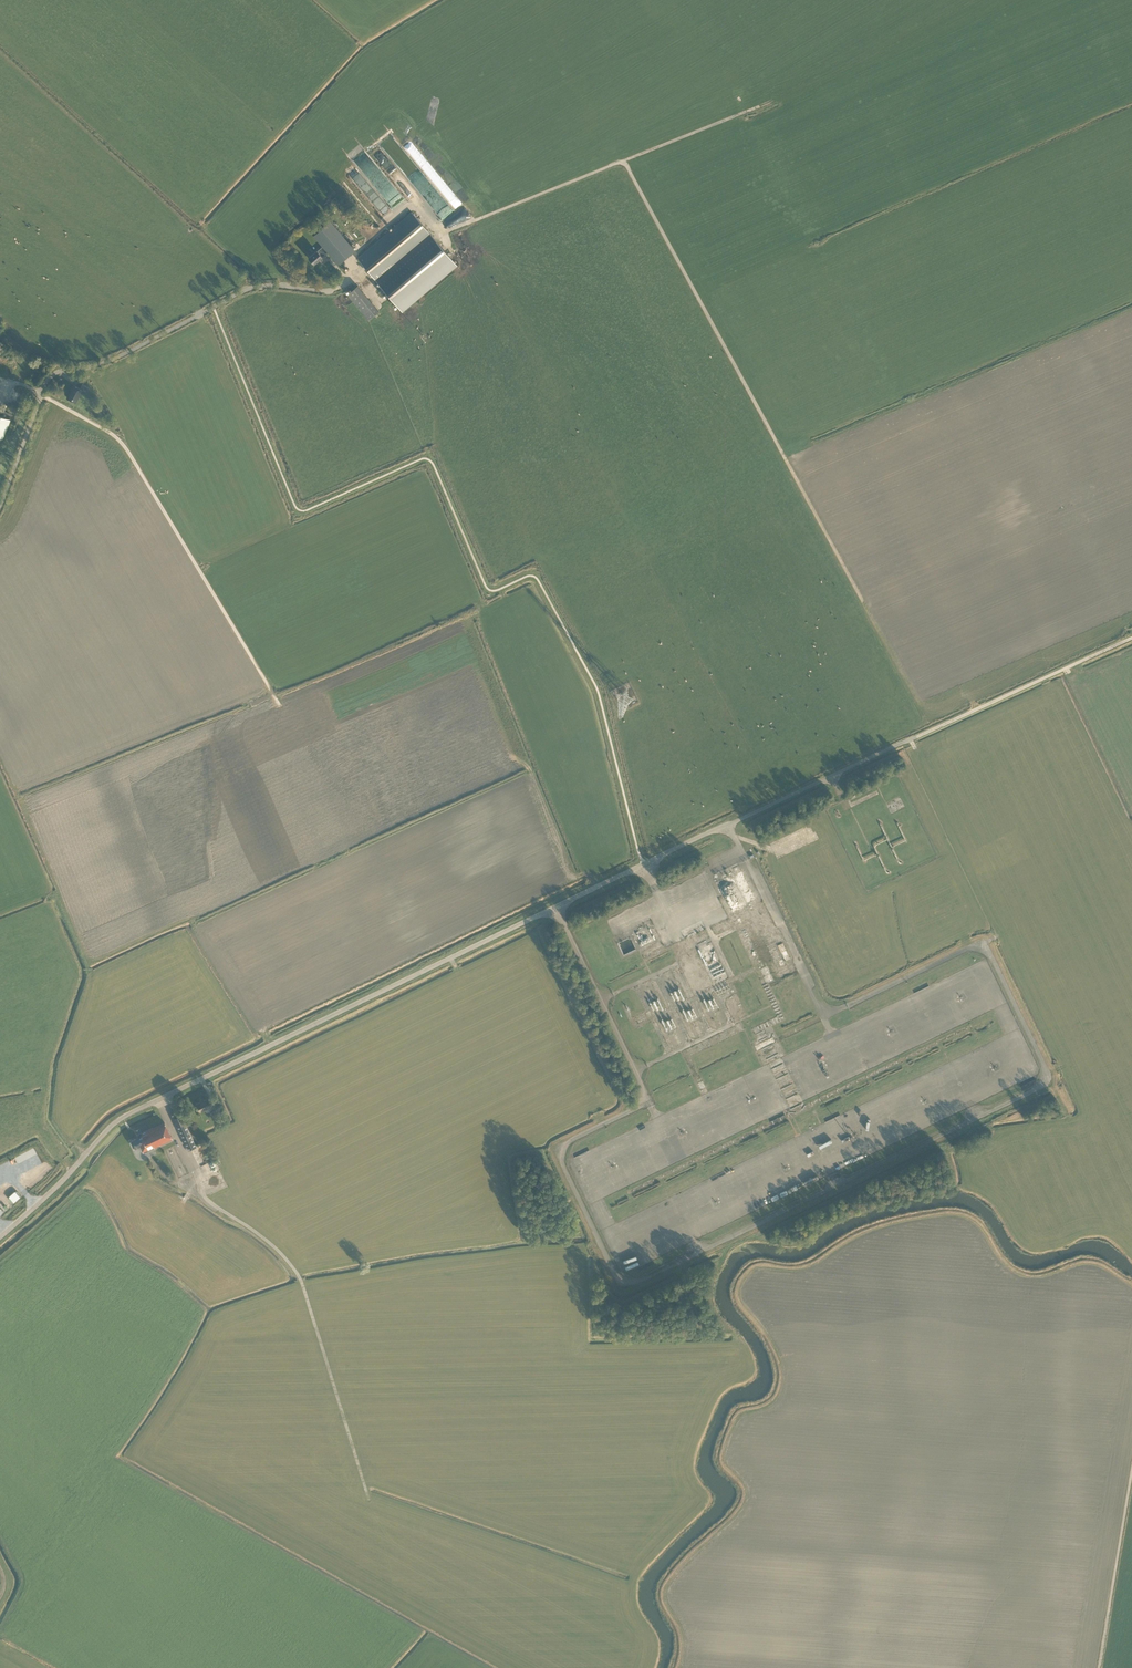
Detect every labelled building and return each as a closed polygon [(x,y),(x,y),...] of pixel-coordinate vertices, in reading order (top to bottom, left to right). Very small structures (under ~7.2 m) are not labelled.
[(375,192),(369,197),(383,212),(389,207),(375,192)] [(411,211),(357,258),(377,282),(432,235),(411,211)] [(322,246),(308,258),(314,264),(327,252),(338,264),(355,250),(330,221),(313,235),(322,246)] [(432,235),(377,282),(395,303),(404,296),(399,291),(445,252),(432,235)] [(404,296),(395,303),(402,311),(457,265),(445,252),(399,291),(404,296)] [(347,294),(368,320),(379,311),(358,285),(347,294)] [(87,393),(89,388),(82,384),(80,388),(73,384),(70,390),(71,390),(67,398),(75,402),(82,390),(87,393)] [(14,411),(5,407),(3,412),(11,416),(14,411)] [(11,419),(0,415),(0,445),(11,419)] [(762,943),(756,947),(759,953),(764,951),(762,948),(764,947),(762,943)] [(213,1105),(211,1101),(209,1097),(197,1103),(201,1111),(213,1105)] [(180,1114),(177,1108),(170,1111),(173,1117),(180,1114)] [(189,1149),(196,1145),(181,1114),(174,1118),(189,1149)] [(173,1139),(165,1122),(153,1127),(141,1132),(139,1127),(135,1129),(138,1136),(130,1140),(134,1149),(140,1146),(143,1152),(173,1139)] [(17,1190),(8,1198),(12,1202),(21,1195),(17,1190)]
